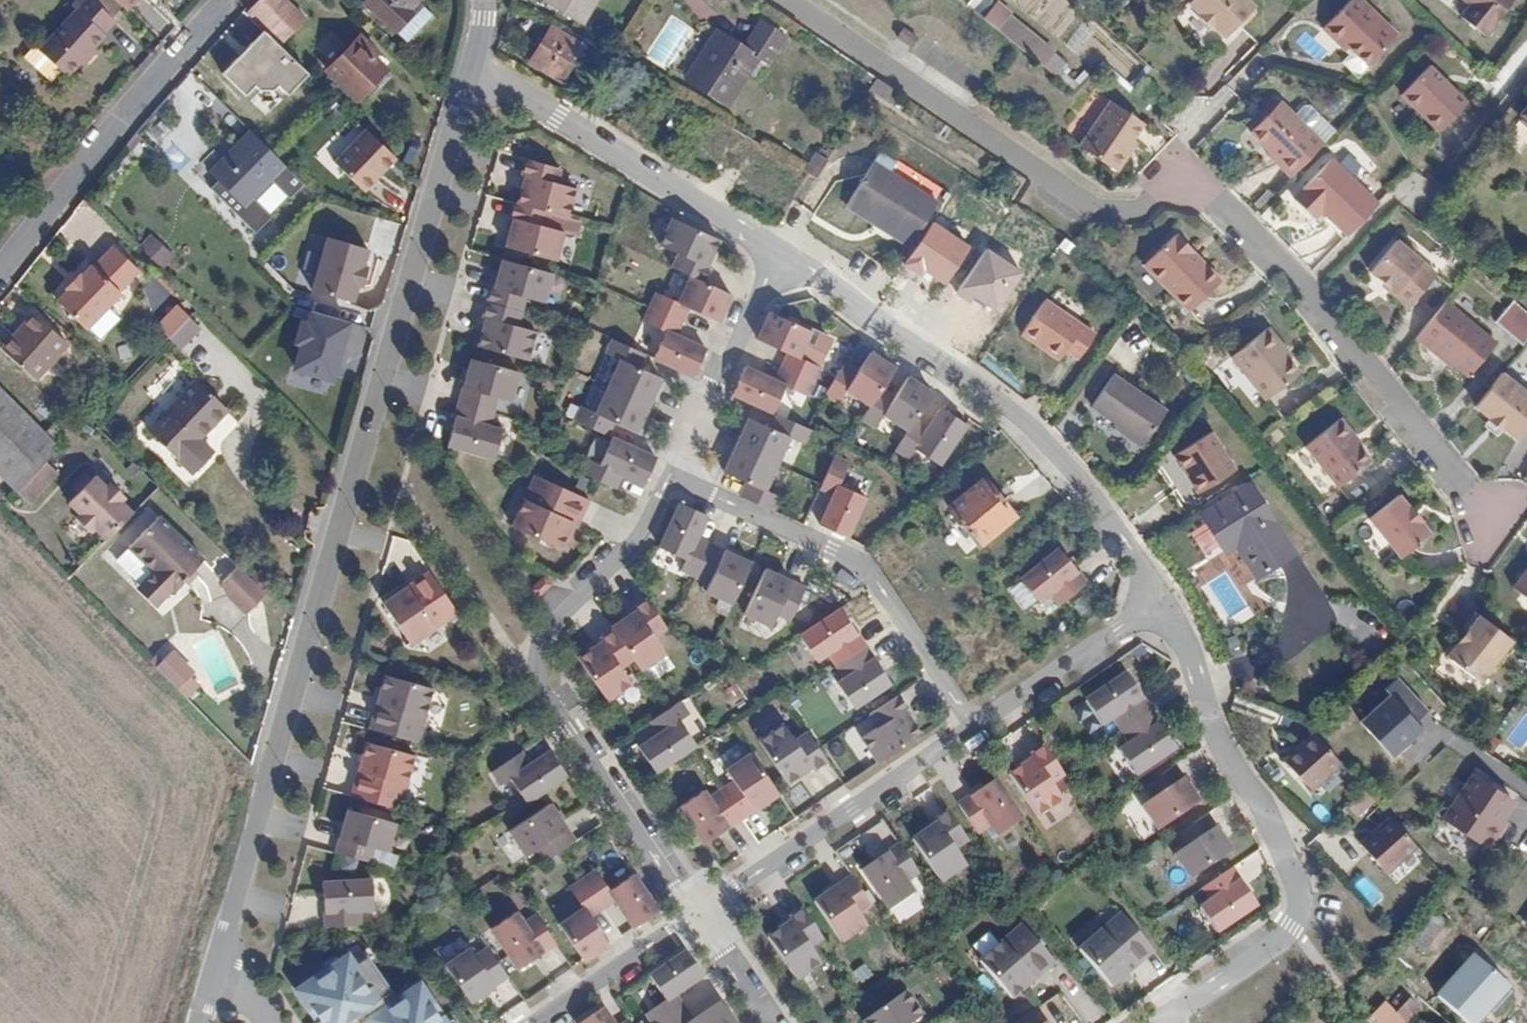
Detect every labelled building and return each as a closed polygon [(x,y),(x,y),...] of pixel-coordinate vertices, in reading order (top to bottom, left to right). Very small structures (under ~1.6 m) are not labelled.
[(104,1),(103,0),(93,0),(84,8),(89,13),(51,51),(66,65),(116,13),(104,1)] [(116,13),(126,3),(123,0),(105,0),(104,1),(116,13)] [(129,1),(139,10),(149,0),(129,0),(129,1)] [(247,11),(269,32),(291,53),(313,28),(284,0),(258,0),(247,11)] [(337,0),(310,0),(325,14),(338,1),(337,0)] [(369,13),(400,40),(416,23),(412,18),(429,0),(381,0),(369,13)] [(590,0),(542,0),(578,20),(590,0)] [(1186,1),(1197,12),(1195,15),(1209,29),(1212,26),(1222,35),(1236,20),(1239,21),(1249,11),(1251,5),(1246,0),(1187,0),(1186,1)] [(1345,39),(1351,47),(1346,51),(1338,58),(1346,67),(1361,71),(1369,63),(1398,33),(1364,0),(1348,0),(1322,27),(1339,44),(1345,39)] [(1474,15),(1499,30),(1513,7),(1505,2),(1507,0),(1483,0),(1474,15)] [(126,3),(116,13),(124,20),(134,10),(126,3)] [(116,13),(66,65),(79,77),(117,38),(115,36),(127,24),(124,20),(116,13)] [(578,43),(548,25),(527,59),(557,77),(578,43)] [(313,28),(291,53),(312,73),(335,49),(313,28)] [(762,28),(754,39),(777,54),(785,43),(762,28)] [(1012,44),(1023,53),(1042,69),(1054,54),(1024,29),(1012,44)] [(716,30),(684,77),(726,105),(758,58),(769,65),(777,54),(754,39),(747,50),(716,30)] [(291,53),(269,32),(225,78),(251,101),(260,89),(267,93),(279,92),(282,88),(295,99),(315,77),(312,73),(291,53)] [(1346,51),(1351,47),(1345,39),(1339,44),(1346,51)] [(369,45),(363,51),(381,67),(386,62),(369,45)] [(366,109),(368,107),(392,82),(394,79),(381,67),(363,51),(335,79),(366,109)] [(1054,54),(1042,69),(1056,80),(1068,66),(1054,54)] [(1448,128),(1474,97),(1434,63),(1408,93),(1448,128)] [(898,92),(876,77),(869,87),(891,103),(898,92)] [(1113,166),(1130,151),(1126,148),(1135,139),(1150,125),(1123,99),(1085,137),(1113,166)] [(215,101),(210,110),(229,122),(235,113),(215,101)] [(1273,161),(1293,178),(1326,144),(1311,130),(1319,121),(1319,116),(1310,107),(1304,108),(1296,116),(1282,103),(1251,134),(1277,157),(1273,161)] [(370,133),(342,162),(370,193),(403,163),(370,133)] [(732,138),(718,158),(739,171),(752,152),(732,138)] [(1126,148),(1130,151),(1139,142),(1135,139),(1126,148)] [(38,140),(23,154),(27,160),(43,146),(38,140)] [(295,176),(260,142),(218,184),(254,218),(295,176)] [(814,153),(802,171),(815,178),(825,161),(814,153)] [(554,220),(573,223),(581,190),(563,185),(566,169),(527,159),(515,213),(554,220)] [(1350,237),(1380,205),(1333,160),(1296,198),(1311,213),(1319,206),(1350,237)] [(870,164),(848,198),(894,226),(907,234),(930,200),(870,164)] [(894,226),(848,198),(844,203),(889,232),(894,226)] [(907,234),(912,237),(935,204),(930,200),(907,234)] [(889,232),(844,203),(841,208),(886,237),(889,232)] [(554,220),(515,213),(507,252),(545,264),(560,267),(568,237),(551,233),(554,220)] [(724,244),(674,218),(661,250),(680,261),(674,270),(693,280),(707,287),(717,273),(711,270),(724,244)] [(970,245),(933,221),(908,258),(945,283),(970,245)] [(907,234),(894,226),(889,232),(895,236),(892,241),(903,248),(912,237),(907,234)] [(889,232),(886,237),(892,241),(895,236),(889,232)] [(139,249),(164,270),(176,255),(151,234),(139,249)] [(1167,234),(1136,263),(1180,313),(1214,282),(1194,258),(1191,260),(1184,252),(1186,250),(1174,235),(1167,234)] [(374,248),(330,236),(316,288),(360,300),(374,248)] [(1437,278),(1398,243),(1371,272),(1394,293),(1391,296),(1407,310),(1437,278)] [(54,301),(86,328),(120,291),(117,289),(135,268),(110,245),(90,265),(88,263),(77,276),(75,274),(62,287),(65,289),(54,301)] [(1022,273),(985,248),(960,286),(997,310),(1022,273)] [(557,276),(507,261),(491,307),(528,318),(531,307),(550,312),(557,276)] [(733,298),(707,287),(693,280),(680,303),(657,293),(651,309),(688,325),(691,315),(719,329),(733,298)] [(161,320),(172,331),(191,311),(180,300),(161,320)] [(1445,300),(1415,334),(1431,349),(1435,346),(1467,376),(1494,346),(1445,300)] [(1517,300),(1499,321),(1524,343),(1526,339),(1526,308),(1517,300)] [(1094,336),(1043,302),(1019,337),(1057,363),(1064,353),(1077,362),(1094,336)] [(478,352),(533,367),(541,335),(526,329),(528,318),(491,307),(478,352)] [(341,377),(356,320),(313,309),(310,319),(301,317),(295,341),(303,343),(297,366),(341,377)] [(683,336),(688,325),(651,309),(645,326),(670,334),(654,363),(699,383),(712,351),(683,336)] [(773,314),(760,344),(789,357),(784,370),(821,387),(825,369),(805,360),(816,334),(773,314)] [(0,347),(0,349),(33,379),(61,343),(30,315),(0,347)] [(1268,330),(1234,359),(1269,401),(1300,375),(1280,350),(1283,347),(1268,330)] [(650,354),(616,340),(607,355),(624,364),(613,393),(655,411),(666,380),(643,370),(650,354)] [(850,367),(832,398),(844,409),(849,397),(872,413),(886,394),(903,372),(870,354),(860,375),(850,367)] [(523,374),(474,359),(461,409),(499,418),(502,406),(514,409),(523,374)] [(735,399),(778,417),(789,394),(812,403),(821,387),(784,370),(778,383),(748,368),(735,399)] [(1472,404),(1488,416),(1488,420),(1500,431),(1504,429),(1517,441),(1526,428),(1526,394),(1500,372),(1472,404)] [(1090,406),(1116,424),(1144,443),(1165,411),(1111,375),(1090,406)] [(186,464),(208,442),(202,436),(233,407),(201,376),(150,427),(186,464)] [(898,401),(886,394),(872,413),(865,424),(882,433),(888,423),(910,436),(921,418),(936,396),(913,380),(898,401)] [(591,387),(585,403),(599,408),(605,392),(591,387)] [(641,439),(655,411),(613,393),(600,417),(586,410),(578,426),(610,440),(614,428),(641,439)] [(498,429),(499,418),(461,409),(450,455),(497,466),(507,432),(498,429)] [(931,425),(921,418),(910,436),(898,456),(914,466),(921,457),(945,473),(969,428),(941,411),(931,425)] [(20,457),(32,443),(28,439),(19,430),(0,413),(0,478),(20,457)] [(817,432),(778,417),(773,430),(752,421),(740,449),(784,469),(793,442),(808,449),(817,432)] [(19,430),(28,439),(37,430),(28,421),(19,430)] [(1344,421),(1309,450),(1343,490),(1374,464),(1354,441),(1358,437),(1344,421)] [(1144,443),(1116,424),(1112,429),(1140,448),(1144,443)] [(1242,467),(1217,427),(1173,455),(1198,494),(1242,467)] [(659,458),(616,439),(604,466),(593,461),(584,480),(619,494),(625,484),(651,493),(659,458)] [(217,451),(208,442),(186,464),(195,473),(217,451)] [(784,469),(740,449),(728,477),(748,485),(743,498),(778,515),(785,500),(771,492),(784,469)] [(0,478),(0,496),(3,499),(32,467),(20,457),(0,478)] [(822,532),(853,546),(872,500),(846,489),(856,466),(839,458),(821,494),(835,501),(822,532)] [(94,528),(106,540),(133,513),(120,501),(124,498),(108,484),(104,487),(93,476),(89,480),(84,475),(70,489),(76,494),(67,503),(79,515),(76,518),(90,532),(94,528)] [(571,557),(593,504),(539,479),(517,532),(571,557)] [(987,482),(950,515),(988,558),(1026,526),(987,482)] [(1295,553),(1248,487),(1201,521),(1226,557),(1235,550),(1256,580),(1295,553)] [(1404,498),(1375,521),(1405,560),(1435,536),(1425,524),(1428,522),(1415,505),(1412,508),(1404,498)] [(713,516),(683,503),(661,554),(686,564),(682,575),(696,582),(711,544),(704,540),(713,516)] [(148,593),(166,611),(176,602),(180,605),(210,574),(164,528),(133,559),(158,583),(148,593)] [(737,612),(756,564),(711,544),(696,582),(711,588),(706,597),(737,612)] [(1091,585),(1064,549),(1024,584),(1046,608),(1057,601),(1064,613),(1091,585)] [(158,583),(133,559),(121,572),(145,596),(148,593),(158,583)] [(254,578),(238,564),(222,584),(233,593),(230,597),(250,614),(271,590),(266,587),(272,580),(260,570),(254,578)] [(809,589),(768,571),(745,621),(775,636),(781,620),(793,627),(809,589)] [(465,618),(434,574),(387,607),(415,653),(465,618)] [(148,593),(145,596),(140,601),(159,618),(166,611),(148,593)] [(675,637),(652,601),(638,609),(638,616),(617,629),(640,665),(645,677),(673,662),(662,646),(675,637)] [(491,604),(482,612),(493,622),(501,615),(491,604)] [(1472,623),(1484,609),(1479,605),(1467,620),(1472,623)] [(872,650),(842,608),(803,639),(822,667),(832,662),(839,671),(872,650)] [(1484,609),(1472,623),(1461,637),(1452,650),(1486,675),(1518,634),(1484,609)] [(1461,637),(1472,623),(1467,620),(1457,633),(1461,637)] [(203,673),(216,700),(245,686),(218,629),(190,642),(204,673),(203,673)] [(579,659),(611,706),(636,691),(628,675),(640,665),(617,629),(579,659)] [(837,687),(858,711),(896,689),(872,650),(839,671),(846,680),(837,687)] [(156,658),(148,667),(154,672),(184,700),(197,687),(189,680),(192,677),(169,656),(162,664),(156,658)] [(435,684),(388,670),(370,734),(420,747),(435,684)] [(1119,724),(1127,734),(1158,714),(1131,671),(1089,704),(1107,730),(1119,724)] [(1396,692),(1361,722),(1393,758),(1428,728),(1396,692)] [(925,736),(902,697),(870,717),(880,730),(866,738),(879,768),(925,736)] [(655,736),(642,748),(661,778),(701,751),(685,722),(696,717),(686,700),(649,723),(655,736)] [(1183,755),(1158,714),(1127,734),(1131,749),(1122,755),(1141,782),(1183,755)] [(761,742),(792,786),(829,763),(810,732),(798,739),(786,722),(761,742)] [(1339,759),(1313,732),(1284,758),(1310,786),(1339,759)] [(418,755),(370,741),(356,800),(405,814),(418,755)] [(1069,777),(1048,746),(1013,773),(1044,822),(1067,806),(1057,790),(1069,777)] [(571,778),(553,750),(534,765),(525,752),(495,772),(504,789),(515,784),(531,806),(571,778)] [(782,797),(753,751),(728,770),(736,782),(725,788),(744,822),(782,797)] [(1204,808),(1181,771),(1152,787),(1159,800),(1144,813),(1163,838),(1179,826),(1204,808)] [(1503,817),(1511,804),(1494,793),(1497,789),(1471,772),(1442,817),(1488,847),(1507,820),(1503,817)] [(1027,825),(998,780),(960,808),(982,841),(997,832),(1002,843),(1027,825)] [(708,789),(682,806),(708,848),(744,822),(725,788),(714,795),(708,789)] [(1494,793),(1511,804),(1514,800),(1497,789),(1494,793)] [(579,841),(554,802),(510,832),(527,861),(543,852),(551,862),(579,841)] [(398,823),(348,810),(339,857),(375,867),(378,854),(392,857),(398,823)] [(974,845),(950,813),(910,841),(945,888),(973,871),(959,854),(974,845)] [(1415,843),(1390,814),(1360,841),(1385,870),(1415,843)] [(1177,863),(1194,884),(1234,857),(1213,817),(1183,838),(1192,852),(1177,863)] [(924,874),(902,844),(865,868),(895,915),(922,896),(913,882),(924,874)] [(600,868),(586,877),(605,911),(620,904),(636,929),(665,911),(638,873),(613,888),(600,868)] [(1261,910),(1236,869),(1206,889),(1214,900),(1204,908),(1222,939),(1261,910)] [(877,908),(854,873),(815,899),(845,950),(877,928),(866,915),(877,908)] [(605,911),(586,877),(571,887),(585,910),(562,925),(589,967),(616,948),(596,917),(605,911)] [(374,879),(327,882),(327,933),(364,931),(362,919),(376,918),(374,879)] [(1423,903),(1399,930),(1412,940),(1434,913),(1423,903)] [(828,944),(806,910),(771,936),(800,985),(827,968),(818,952),(828,944)] [(563,946),(541,912),(528,922),(520,912),(493,934),(520,975),(563,946)] [(1158,950),(1125,913),(1081,952),(1116,994),(1158,950)] [(1448,924),(1434,913),(1412,940),(1427,951),(1448,924)] [(1059,966),(1024,923),(983,960),(1018,1005),(1059,966)] [(974,944),(983,955),(1000,942),(991,931),(974,944)] [(511,978),(489,947),(477,954),(474,950),(448,967),(475,1008),(511,978)] [(689,951),(653,977),(669,1004),(647,1016),(652,1022),(670,1022),(689,1008),(683,1000),(708,981),(689,951)] [(314,1022),(382,1022),(397,1003),(371,962),(361,967),(352,953),(293,993),(314,1022)] [(1471,954),(1435,994),(1468,1022),(1504,984),(1471,954)] [(428,983),(397,1003),(382,1022),(454,1022),(428,983)] [(861,1019),(863,1022),(924,1022),(930,1018),(906,983),(861,1019)] [(1369,1014),(1380,1022),(1399,1022),(1416,1003),(1394,986),(1369,1014)] [(722,1000),(698,1020),(689,1008),(670,1022),(737,1022),(722,1000)] [(606,1008),(587,1022),(617,1022),(606,1008)]
